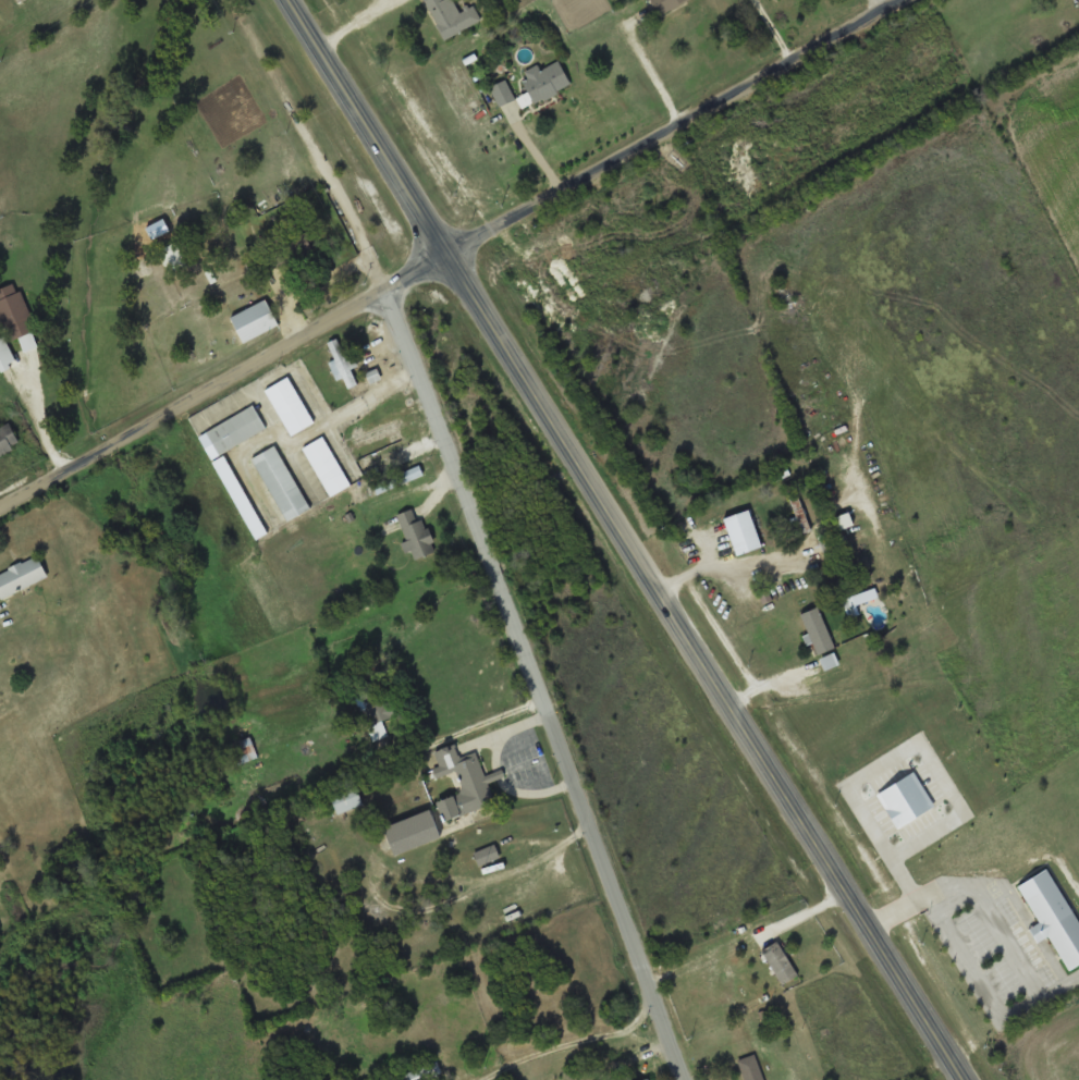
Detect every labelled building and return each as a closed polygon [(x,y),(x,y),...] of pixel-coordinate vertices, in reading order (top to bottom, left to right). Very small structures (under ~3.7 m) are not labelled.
[(446,41),(473,28),(465,13),(454,17),(446,0),(426,0),(446,41)] [(661,16),(694,0),(653,0),(661,16)] [(537,105),(574,87),(562,62),(543,71),(540,66),(523,75),(537,105)] [(502,109),(517,101),(507,82),(492,89),(502,109)] [(160,250),(170,272),(187,265),(177,243),(160,250)] [(20,282),(0,289),(0,309),(11,340),(36,332),(20,282)] [(246,311),(257,334),(279,324),(268,302),(246,311)] [(338,360),(332,363),(340,381),(345,379),(350,389),(360,384),(354,368),(360,366),(353,347),(344,351),(340,339),(330,343),(338,360)] [(2,371),(20,365),(11,346),(0,351),(0,366),(2,371)] [(268,390),(293,435),(316,422),(292,377),(268,390)] [(209,431),(221,455),(269,429),(256,406),(209,431)] [(22,445),(13,424),(0,428),(0,454),(22,445)] [(333,496),(353,484),(327,437),(306,447),(333,496)] [(278,445),(255,458),(290,520),(314,508),(278,445)] [(426,474),(421,465),(377,486),(380,495),(426,474)] [(805,535),(815,531),(797,483),(787,487),(805,535)] [(400,516),(410,541),(407,543),(415,561),(440,551),(426,518),(420,521),(415,510),(400,516)] [(41,556),(0,573),(0,594),(2,599),(50,578),(41,556)] [(836,649),(824,608),(806,613),(818,655),(836,649)] [(354,691),(370,723),(396,710),(381,678),(354,691)] [(260,758),(253,737),(228,746),(235,768),(260,758)] [(446,820),(495,805),(479,754),(462,761),(456,745),(436,751),(443,774),(458,769),(466,793),(440,801),(446,820)] [(339,815),(365,806),(357,785),(331,795),(339,815)] [(388,825),(396,854),(443,839),(434,811),(388,825)] [(476,851),(481,866),(502,858),(496,844),(476,851)] [(764,950),(784,985),(800,975),(781,941),(764,950)] [(739,1060),(746,1079),(766,1079),(758,1055),(739,1060)] [(401,1079),(431,1079),(443,1075),(437,1061),(400,1078),(401,1079)]
